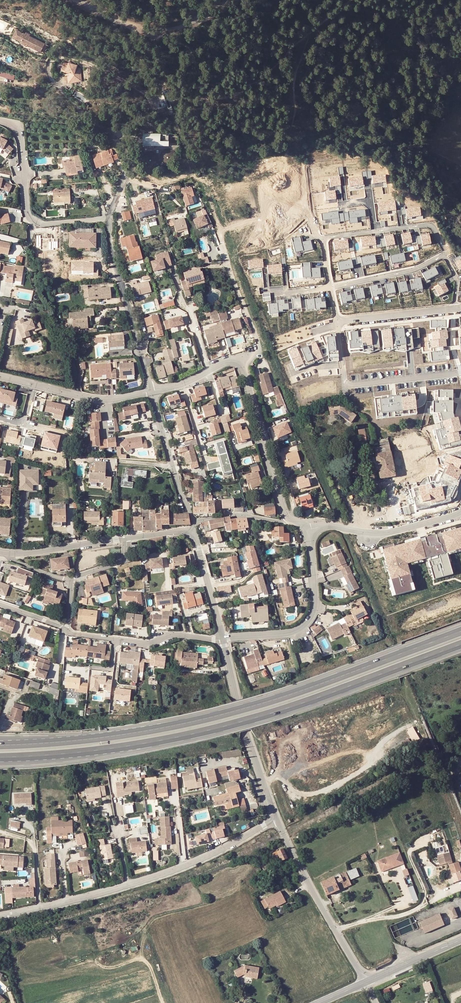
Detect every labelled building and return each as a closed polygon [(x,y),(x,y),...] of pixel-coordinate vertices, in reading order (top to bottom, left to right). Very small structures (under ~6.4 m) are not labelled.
[(25,34),(16,29),(12,37),(40,51),(45,43),(30,36),(31,34),(26,32),(25,34)] [(64,61),(60,60),(57,68),(64,71),(65,76),(63,76),(64,81),(71,80),(71,77),(75,76),(75,67),(71,65),(72,63),(65,60),(64,61)] [(12,146),(5,140),(3,139),(3,137),(5,133),(0,130),(0,146),(2,147),(7,152),(12,146)] [(142,134),(142,145),(168,146),(168,141),(159,141),(159,135),(142,134)] [(70,149),(64,150),(64,153),(51,155),(52,161),(55,160),(57,168),(62,166),(62,168),(68,166),(68,164),(74,163),(70,149)] [(174,163),(176,160),(177,158),(176,155),(175,152),(173,150),(170,149),(167,149),(165,149),(163,151),(161,153),(160,155),(160,158),(160,160),(162,162),(163,164),(166,165),(169,166),(172,165),(174,163)] [(156,164),(158,162),(158,159),(158,156),(157,153),(154,151),(153,151),(152,150),(149,150),(146,151),(144,153),(142,155),(141,157),(141,160),(142,162),(143,164),(145,166),(148,167),(151,167),(154,166),(156,164)] [(163,165),(163,164),(162,162),(160,160),(160,158),(160,155),(161,153),(163,151),(153,151),(154,151),(157,153),(158,156),(158,159),(158,162),(156,164),(157,166),(163,165)] [(109,152),(93,156),(96,168),(105,166),(104,164),(113,161),(112,156),(110,157),(109,152)] [(372,170),(367,171),(368,178),(373,178),(373,184),(388,182),(387,174),(373,176),(372,170)] [(363,177),(349,178),(350,186),(364,184),(363,179),(368,178),(367,171),(362,171),(363,177)] [(341,176),(330,177),(331,186),(337,186),(342,185),(341,176)] [(9,183),(0,178),(0,186),(6,189),(9,183)] [(67,195),(66,186),(57,187),(49,188),(50,198),(67,195)] [(186,206),(196,203),(192,187),(181,190),(186,206)] [(337,198),(336,190),(326,191),(327,200),(337,198)] [(156,209),(153,197),(136,201),(136,204),(133,205),(135,214),(156,209)] [(388,213),(388,211),(388,208),(396,207),(396,205),(401,204),(400,198),(394,199),(394,200),(379,202),(380,214),(388,213)] [(406,206),(401,207),(402,214),(407,214),(407,217),(421,215),(420,207),(406,209),(406,206)] [(127,208),(119,210),(122,217),(130,215),(127,208)] [(349,212),(344,212),(345,221),(350,220),(350,223),(359,222),(358,217),(367,216),(366,209),(349,211),(349,212)] [(339,210),(322,213),(323,220),(332,219),(332,224),(341,223),(341,221),(345,221),(344,212),(339,213),(339,210)] [(197,225),(207,220),(206,215),(204,212),(194,216),(197,225)] [(8,224),(10,215),(0,213),(0,223),(8,224)] [(184,218),(173,221),(172,218),(169,219),(171,226),(174,225),(178,238),(189,235),(184,218)] [(71,231),(68,231),(68,246),(95,246),(95,232),(92,232),(93,227),(71,227),(71,231)] [(410,232),(401,233),(404,243),(412,242),(412,243),(418,242),(416,236),(416,234),(410,235),(410,232)] [(118,237),(120,242),(132,236),(131,233),(118,237)] [(429,233),(416,236),(418,242),(418,244),(422,243),(423,245),(431,243),(429,233)] [(381,238),(382,246),(387,245),(387,246),(395,244),(393,234),(385,236),(385,238),(381,238)] [(135,244),(132,236),(120,242),(121,244),(124,243),(127,254),(133,252),(135,258),(141,256),(137,243),(135,244)] [(301,236),(293,238),(296,248),(303,247),(304,251),(314,249),(312,239),(303,241),(301,236)] [(375,236),(361,238),(362,247),(377,245),(377,247),(382,246),(381,238),(376,240),(375,236)] [(10,241),(2,240),(2,241),(0,240),(0,251),(7,253),(10,241)] [(350,251),(355,250),(353,242),(349,242),(348,240),(334,241),(335,249),(349,247),(350,251)] [(171,261),(167,248),(155,251),(157,257),(151,258),(153,268),(164,265),(164,263),(163,262),(166,261),(166,263),(171,261)] [(404,252),(390,255),(392,263),(406,260),(404,252)] [(361,255),(356,256),(358,263),(362,262),(363,265),(377,262),(375,254),(361,257),(361,255)] [(352,259),(338,262),(340,270),(354,267),(353,264),(358,263),(356,256),(352,257),(352,259)] [(268,265),(269,273),(283,271),(283,265),(287,265),(286,257),(282,257),(283,263),(268,265)] [(264,258),(250,260),(251,268),(265,266),(264,258)] [(311,261),(303,262),(304,277),(312,276),(312,277),(322,276),(321,266),(312,267),(311,261)] [(20,280),(22,266),(14,264),(14,265),(5,263),(3,272),(6,272),(5,280),(11,282),(12,279),(20,280)] [(184,269),(186,276),(181,278),(183,286),(188,284),(192,282),(191,279),(198,276),(199,278),(204,276),(201,268),(200,268),(199,264),(184,269)] [(442,272),(438,265),(423,272),(427,281),(430,280),(430,278),(442,272)] [(411,282),(412,289),(416,288),(416,290),(423,288),(420,277),(410,279),(411,282)] [(131,280),(136,295),(147,291),(152,290),(149,279),(138,282),(137,278),(131,280)] [(438,286),(435,287),(439,295),(448,290),(445,284),(444,282),(447,281),(445,278),(436,282),(438,286)] [(407,280),(398,282),(400,292),(408,290),(408,291),(413,291),(412,289),(411,282),(407,283),(407,280)] [(386,285),(382,285),(384,293),(387,292),(388,294),(396,292),(394,281),(385,283),(386,285)] [(381,283),(371,285),(373,297),(380,295),(379,294),(384,293),(382,285),(381,283)] [(87,284),(83,284),(84,297),(88,296),(88,299),(110,297),(109,286),(101,286),(101,285),(87,286),(87,284)] [(356,293),(352,293),(353,300),(354,302),(358,301),(357,299),(366,297),(363,287),(355,289),(356,293)] [(351,290),(340,292),(343,304),(350,302),(350,300),(353,300),(352,293),(351,290)] [(293,301),(289,301),(290,308),(290,310),(294,309),(294,308),(303,307),(302,300),(301,297),(293,298),(293,301)] [(326,297),(315,298),(316,308),(316,309),(323,308),(323,307),(327,306),(326,297)] [(315,298),(302,300),(303,307),(307,307),(307,309),(316,308),(315,298)] [(278,303),(279,311),(287,310),(287,308),(290,308),(289,301),(289,299),(278,300),(278,303)] [(160,304),(161,309),(176,305),(175,300),(160,304)] [(279,311),(278,303),(270,304),(271,313),(279,312),(279,311)] [(93,314),(92,305),(84,306),(84,310),(68,311),(69,317),(67,317),(67,323),(72,322),(72,325),(82,324),(82,322),(87,322),(87,319),(86,317),(90,316),(89,314),(93,314)] [(218,311),(221,318),(222,321),(224,329),(225,331),(235,328),(234,328),(239,326),(236,315),(224,319),(223,317),(227,316),(228,314),(226,308),(218,311)] [(162,315),(164,323),(181,318),(179,310),(162,315)] [(214,320),(217,319),(221,318),(218,311),(211,313),(214,320)] [(144,316),(147,322),(152,321),(156,333),(163,330),(157,312),(144,316)] [(32,319),(28,321),(29,322),(27,323),(26,322),(24,318),(16,320),(20,332),(28,329),(35,327),(36,330),(42,328),(39,320),(33,322),(32,319)] [(279,328),(294,326),(292,319),(278,321),(279,328)] [(446,320),(431,321),(431,328),(446,328),(446,320)] [(205,330),(222,328),(224,329),(222,321),(218,322),(213,324),(213,326),(211,327),(204,329),(205,330)] [(391,329),(382,330),(384,347),(393,346),(393,347),(396,347),(397,348),(406,347),(421,346),(419,327),(404,329),(404,328),(395,328),(395,331),(392,332),(391,329)] [(226,334),(225,331),(224,329),(222,328),(205,330),(209,342),(217,339),(218,339),(226,337),(226,334)] [(22,338),(30,335),(28,329),(20,332),(22,338)] [(358,331),(348,332),(349,343),(350,349),(359,348),(360,349),(363,349),(363,350),(373,349),(373,346),(380,345),(378,331),(371,331),(371,330),(361,331),(361,333),(358,334),(358,331)] [(429,340),(430,347),(446,346),(445,338),(447,338),(446,330),(432,332),(433,339),(429,340)] [(123,333),(107,335),(108,346),(124,345),(123,333)] [(329,358),(339,357),(337,343),(334,344),(330,334),(330,333),(322,337),(325,345),(327,345),(329,358)] [(315,342),(300,348),(306,364),(313,361),(313,363),(322,360),(315,342)] [(169,357),(174,356),(172,349),(163,352),(164,356),(165,358),(162,359),(161,359),(162,363),(155,365),(159,375),(165,373),(165,372),(174,369),(173,364),(172,365),(169,357)] [(297,349),(288,353),(294,369),(303,365),(297,349)] [(449,356),(448,350),(431,353),(432,362),(447,360),(446,356),(449,356)] [(119,373),(126,373),(134,373),(134,360),(119,361),(119,373)] [(107,376),(111,375),(111,368),(110,361),(90,362),(91,374),(98,373),(107,372),(107,376)] [(277,392),(283,390),(280,382),(274,384),(269,369),(260,372),(263,380),(262,381),(265,392),(276,389),(277,392)] [(228,372),(215,378),(219,392),(225,390),(223,386),(232,382),(233,387),(240,383),(237,373),(230,376),(228,372)] [(195,389),(196,394),(192,394),(193,402),(202,400),(201,396),(208,395),(207,386),(195,389)] [(4,407),(4,404),(17,407),(19,399),(15,398),(16,392),(0,389),(0,407),(4,407)] [(187,406),(185,398),(181,399),(180,394),(169,397),(171,406),(182,403),(183,407),(187,406)] [(416,410),(415,395),(407,396),(407,397),(401,398),(401,396),(375,399),(377,417),(403,414),(403,411),(416,410)] [(54,414),(53,418),(63,420),(67,405),(48,400),(45,411),(54,414)] [(118,410),(120,417),(125,416),(124,413),(138,410),(141,409),(140,401),(136,402),(122,405),(123,409),(118,410)] [(460,440),(460,426),(459,418),(455,419),(454,414),(454,402),(433,402),(433,413),(439,413),(443,429),(435,431),(439,446),(460,440)] [(214,404),(203,407),(206,418),(218,415),(214,404)] [(338,413),(351,423),(356,416),(341,404),(329,406),(330,415),(338,413)] [(92,413),(93,422),(91,422),(91,428),(101,427),(101,412),(92,413)] [(176,416),(178,422),(180,430),(190,428),(186,413),(179,415),(176,416)] [(242,425),(240,420),(232,422),(234,427),(235,427),(237,435),(241,434),(243,438),(247,437),(247,435),(251,434),(248,426),(241,428),(240,425),(242,425)] [(274,426),(279,439),(293,435),(289,421),(274,426)] [(210,425),(213,436),(223,433),(219,422),(210,425)] [(366,428),(359,429),(360,442),(367,441),(366,428)] [(18,435),(19,431),(8,429),(5,443),(13,445),(13,444),(23,446),(26,437),(18,435)] [(100,446),(100,448),(117,447),(117,438),(101,439),(100,429),(91,429),(92,447),(100,446)] [(402,438),(394,440),(401,471),(417,467),(416,464),(420,463),(417,452),(413,453),(412,447),(416,446),(416,442),(423,441),(421,430),(401,434),(402,438)] [(143,446),(147,446),(146,438),(141,438),(141,434),(126,436),(118,439),(123,447),(129,445),(128,443),(132,443),(133,446),(142,444),(143,446)] [(36,447),(37,435),(26,435),(25,446),(36,447)] [(225,440),(215,442),(220,460),(208,463),(210,470),(221,467),(223,475),(234,472),(225,440)] [(392,444),(376,447),(382,479),(397,477),(392,444)] [(194,447),(191,448),(188,449),(187,445),(180,447),(181,451),(182,450),(184,450),(185,453),(188,463),(198,460),(194,447)] [(298,457),(302,456),(299,448),(287,451),(289,457),(285,458),(287,463),(290,462),(289,460),(298,457)] [(417,509),(452,500),(456,497),(458,493),(458,487),(460,477),(460,476),(460,452),(439,458),(441,464),(439,464),(432,482),(413,488),(416,497),(414,498),(417,509)] [(261,467),(258,459),(252,461),(254,469),(247,471),(248,478),(261,474),(259,468),(261,467)] [(99,480),(104,481),(104,485),(110,485),(111,475),(104,474),(103,474),(103,471),(105,471),(105,461),(94,460),(94,470),(89,470),(88,477),(99,478),(99,480)] [(12,472),(13,464),(0,462),(0,474),(6,475),(7,472),(12,472)] [(54,466),(45,463),(46,472),(53,472),(54,466)] [(123,474),(122,486),(134,487),(134,481),(130,481),(130,476),(147,477),(147,470),(127,468),(126,474),(123,474)] [(39,484),(39,469),(18,469),(18,491),(34,490),(34,485),(39,484)] [(310,477),(307,478),(307,475),(297,476),(299,488),(312,486),(310,477)] [(0,488),(0,500),(3,501),(2,503),(11,504),(12,489),(17,490),(17,484),(10,484),(10,489),(0,488)] [(193,485),(193,500),(199,498),(205,498),(204,490),(203,490),(202,484),(193,485)] [(307,506),(307,504),(314,502),(312,492),(301,495),(304,507),(307,506)] [(44,518),(44,497),(29,497),(29,518),(44,518)] [(207,511),(216,511),(221,511),(220,497),(212,498),(207,498),(207,511)] [(207,511),(207,498),(205,498),(199,498),(199,511),(206,511),(207,511)] [(67,501),(50,502),(50,503),(50,507),(54,507),(54,520),(63,520),(67,519),(67,503),(67,501)] [(275,502),(264,502),(265,513),(272,513),(272,515),(277,515),(277,506),(275,502)] [(161,505),(161,511),(162,522),(163,522),(169,522),(169,511),(168,503),(161,503),(161,505)] [(99,518),(103,517),(102,509),(98,509),(98,505),(83,505),(83,516),(92,516),(99,515),(99,518)] [(142,505),(142,512),(149,512),(149,528),(157,528),(157,526),(156,526),(156,511),(155,505),(142,505)] [(122,523),(123,509),(113,509),(112,523),(122,523)] [(190,522),(188,511),(175,511),(176,522),(190,522)] [(16,520),(16,515),(9,514),(9,520),(0,518),(0,531),(3,532),(3,534),(9,535),(11,520),(16,520)] [(143,528),(143,514),(142,514),(134,514),(134,528),(143,528)] [(235,519),(230,520),(230,517),(223,518),(225,527),(231,525),(232,531),(238,529),(235,519)] [(209,525),(210,530),(224,527),(225,527),(223,518),(208,522),(209,525)] [(235,519),(238,529),(248,527),(246,518),(235,519)] [(281,540),(289,540),(289,531),(284,532),(284,525),(276,525),(276,535),(281,535),(281,540)] [(382,547),(396,595),(413,590),(411,584),(413,583),(408,563),(426,558),(430,575),(433,574),(434,579),(453,574),(447,552),(460,548),(460,528),(442,533),(443,536),(437,538),(437,535),(425,538),(426,541),(421,542),(421,539),(394,546),(394,544),(382,547)] [(215,544),(225,541),(222,530),(212,533),(215,544)] [(248,561),(240,563),(241,570),(252,568),(253,573),(261,571),(255,544),(246,546),(248,553),(246,553),(248,561)] [(339,565),(341,567),(348,564),(342,551),(339,552),(337,548),(331,551),(333,555),(336,562),(338,566),(339,565)] [(227,554),(227,557),(222,558),(223,562),(220,562),(222,573),(230,572),(231,575),(240,574),(236,553),(227,554)] [(175,565),(170,565),(171,571),(175,570),(174,567),(187,565),(186,564),(192,563),(191,555),(185,556),(186,558),(174,560),(175,565)] [(279,577),(283,576),(288,575),(285,563),(292,562),(291,556),(275,560),(279,577)] [(52,560),(54,572),(71,569),(70,558),(52,560)] [(152,570),(164,568),(164,559),(152,560),(152,564),(147,564),(147,572),(152,572),(152,570)] [(293,565),(292,562),(285,563),(288,575),(291,574),(289,567),(293,565)] [(19,569),(18,574),(22,575),(30,578),(32,579),(34,574),(19,569)] [(360,587),(353,571),(345,574),(349,583),(347,584),(350,591),(360,587)] [(21,577),(22,575),(18,574),(17,576),(11,574),(9,581),(25,586),(27,579),(21,577)] [(254,584),(240,587),(243,601),(272,595),(270,584),(266,584),(264,574),(253,577),(254,584)] [(93,592),(94,596),(105,593),(104,588),(111,585),(107,575),(84,582),(88,593),(93,592)] [(0,582),(0,594),(6,596),(9,585),(0,582)] [(49,604),(50,602),(55,603),(55,602),(60,604),(63,595),(52,591),(54,585),(46,583),(44,588),(48,590),(44,603),(49,604)] [(297,603),(292,584),(291,584),(282,586),(281,587),(286,605),(297,603)] [(231,585),(219,587),(220,594),(232,592),(231,585)] [(133,601),(133,607),(142,605),(141,593),(123,592),(122,600),(133,601)] [(206,604),(203,593),(195,596),(195,592),(186,595),(188,599),(184,600),(187,609),(206,604)] [(172,593),(157,595),(158,604),(173,603),(172,593)] [(251,613),(251,619),(260,618),(260,616),(268,615),(267,603),(254,604),(254,601),(240,602),(241,610),(251,610),(251,613)] [(346,619),(347,620),(349,624),(355,621),(353,617),(356,616),(356,617),(366,613),(362,605),(359,606),(358,604),(355,606),(356,610),(354,611),(345,615),(346,619)] [(99,612),(80,610),(79,623),(98,625),(99,612)] [(134,623),(134,625),(143,626),(144,614),(128,612),(127,623),(134,623)] [(175,614),(165,612),(165,616),(156,615),(154,624),(170,627),(172,618),(174,618),(175,614)] [(0,616),(0,625),(4,627),(3,630),(11,633),(15,622),(2,616),(0,616)] [(346,633),(352,630),(349,624),(347,620),(341,623),(340,620),(332,624),(327,626),(333,637),(345,631),(346,633)] [(319,622),(313,627),(317,632),(323,627),(319,622)] [(48,630),(33,625),(29,635),(44,641),(48,630)] [(89,646),(87,657),(104,659),(104,661),(109,661),(111,651),(106,650),(106,645),(97,643),(97,647),(90,646),(91,641),(90,641),(90,639),(89,639),(89,646)] [(73,640),(72,647),(66,647),(65,657),(76,658),(76,656),(87,657),(89,646),(77,644),(78,641),(73,640)] [(273,647),(265,649),(269,660),(285,655),(282,647),(274,650),(273,647)] [(199,659),(184,657),(184,653),(184,651),(179,650),(178,660),(183,660),(182,667),(198,669),(199,665),(204,665),(204,662),(210,663),(210,660),(199,659)] [(258,662),(264,660),(261,653),(256,654),(254,650),(244,654),(247,665),(253,663),(252,662),(257,660),(258,662)] [(136,669),(140,669),(140,668),(141,659),(142,653),(137,652),(137,654),(129,653),(122,652),(121,663),(137,665),(136,669)] [(151,656),(150,666),(165,667),(166,657),(151,656)] [(50,666),(52,662),(41,658),(37,668),(39,668),(36,676),(46,680),(51,666),(50,666)] [(6,675),(4,679),(0,677),(0,683),(17,689),(18,684),(20,685),(22,680),(6,675)] [(111,690),(112,680),(106,679),(107,676),(96,675),(95,676),(95,677),(92,677),(91,677),(89,690),(98,692),(99,684),(107,685),(106,690),(111,690)] [(89,685),(81,685),(81,678),(67,677),(66,688),(80,689),(80,692),(88,693),(89,685)] [(41,684),(32,681),(31,686),(39,689),(41,684)] [(59,690),(50,687),(48,692),(59,696),(59,690)] [(116,688),(115,700),(131,700),(131,688),(116,688)] [(14,722),(15,721),(18,721),(21,722),(26,706),(16,703),(12,716),(8,714),(6,720),(14,722)] [(414,726),(407,730),(413,742),(420,738),(414,726)] [(241,749),(223,751),(223,758),(242,755),(241,749)] [(217,781),(216,778),(228,775),(229,779),(230,781),(240,779),(239,770),(228,773),(227,767),(207,771),(209,783),(217,781)] [(189,786),(196,784),(197,787),(202,785),(200,778),(195,779),(193,774),(187,776),(182,777),(184,787),(189,786)] [(169,777),(171,788),(177,787),(175,776),(169,777)] [(156,797),(155,793),(168,791),(166,777),(159,779),(159,783),(148,784),(150,798),(156,797)] [(138,781),(115,784),(117,797),(124,796),(124,793),(131,792),(139,790),(138,781)] [(87,800),(94,798),(101,797),(100,795),(105,794),(104,785),(85,789),(87,800)] [(220,806),(231,803),(233,808),(239,806),(235,794),(241,792),(239,785),(236,786),(227,788),(228,793),(213,798),(216,807),(220,806)] [(14,803),(26,802),(31,802),(31,792),(13,794),(14,803)] [(220,806),(222,811),(233,808),(231,803),(220,806)] [(133,804),(126,806),(127,813),(134,812),(133,804)] [(161,845),(170,844),(169,826),(167,826),(166,816),(159,817),(160,827),(161,838),(161,845)] [(20,818),(11,817),(9,823),(18,825),(20,818)] [(52,833),(67,832),(72,832),(72,820),(58,821),(51,821),(52,827),(47,827),(47,843),(52,843),(52,835),(52,833)] [(77,845),(86,844),(85,833),(76,834),(77,845)] [(0,841),(0,847),(5,847),(5,846),(10,846),(11,838),(6,837),(5,841),(0,841)] [(130,843),(131,849),(132,853),(147,851),(146,841),(137,842),(137,838),(128,839),(129,843),(130,843)] [(96,840),(97,846),(100,845),(102,860),(113,858),(112,854),(110,844),(105,845),(104,839),(96,840)] [(448,842),(437,848),(444,864),(450,862),(454,870),(457,869),(460,877),(460,876),(460,860),(460,857),(456,859),(448,842)] [(286,855),(282,845),(271,851),(273,855),(278,853),(280,858),(286,855)] [(49,864),(51,864),(57,864),(56,851),(50,852),(50,857),(48,857),(49,864)] [(377,861),(381,871),(403,863),(399,853),(377,861)] [(20,856),(0,854),(0,863),(4,863),(4,866),(6,866),(15,867),(19,867),(20,856)] [(68,863),(70,872),(78,871),(77,867),(82,866),(83,874),(90,873),(87,859),(81,861),(81,862),(76,863),(76,862),(68,863)] [(47,883),(55,882),(58,882),(57,865),(51,865),(46,865),(47,883)] [(346,887),(346,885),(351,883),(346,872),(321,882),(326,895),(346,887)] [(414,902),(419,900),(414,885),(409,887),(414,902)] [(12,888),(12,898),(27,897),(34,897),(34,888),(30,888),(26,888),(26,887),(18,887),(13,887),(12,888)] [(283,896),(279,888),(260,896),(263,904),(267,902),(268,903),(275,900),(276,902),(284,898),(283,896)] [(453,907),(448,909),(452,918),(457,916),(453,907)] [(420,922),(424,933),(444,924),(440,914),(420,922)] [(255,977),(258,966),(242,962),(231,967),(236,975),(241,972),(241,970),(244,971),(244,973),(243,975),(255,977)] [(226,982),(228,988),(234,985),(231,979),(226,982)] [(426,993),(434,990),(431,981),(423,984),(426,993)]
